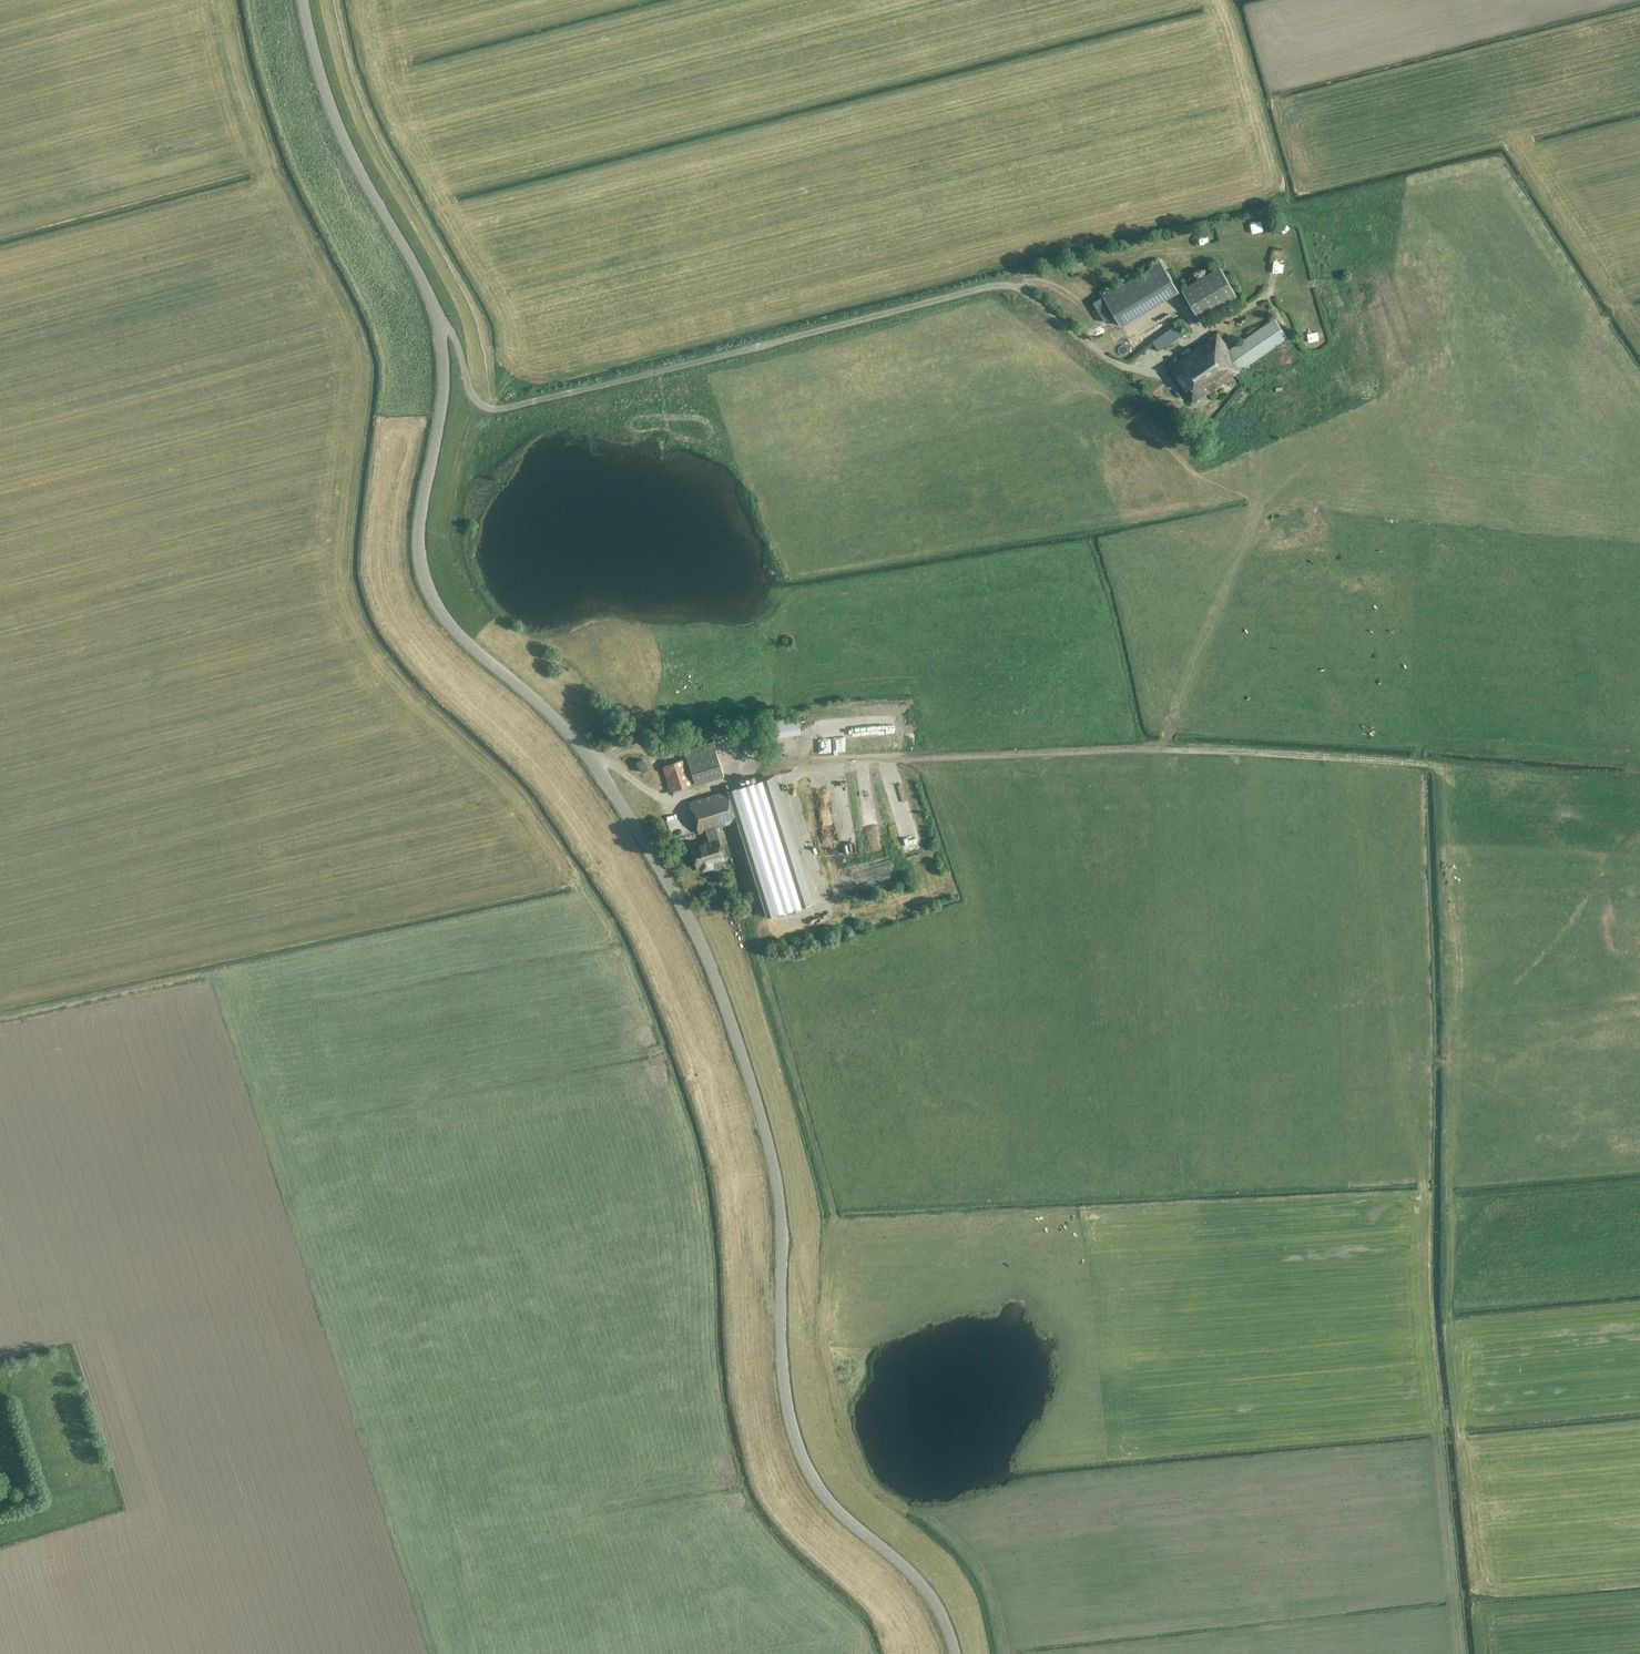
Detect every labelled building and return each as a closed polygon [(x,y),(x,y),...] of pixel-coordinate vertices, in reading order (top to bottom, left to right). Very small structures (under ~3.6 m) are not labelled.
[(1228,229),(1239,229),(1239,221),(1227,221),(1228,229)] [(1068,259),(1071,272),(1082,269),(1079,256),(1068,259)] [(1269,269),(1280,272),(1283,259),(1272,256),(1269,269)] [(1161,262),(1103,296),(1120,325),(1178,291),(1161,262)] [(1181,289),(1200,320),(1238,297),(1220,266),(1181,289)] [(1253,282),(1258,270),(1248,267),(1244,279),(1253,282)] [(1274,319),(1230,348),(1231,350),(1182,383),(1194,400),(1204,392),(1206,393),(1287,338),(1274,319)] [(1174,325),(1152,340),(1159,350),(1181,335),(1174,325)] [(1170,365),(1182,383),(1231,350),(1230,348),(1219,331),(1170,365)] [(1304,341),(1314,341),(1313,331),(1303,332),(1304,341)] [(782,643),(785,646),(788,646),(791,645),(793,642),(793,639),(791,636),(788,635),(785,635),(783,637),(782,640),(782,643)] [(793,719),(778,720),(780,742),(794,741),(793,719)] [(714,753),(686,762),(692,784),(721,775),(714,753)] [(647,768),(642,758),(636,761),(641,771),(647,768)] [(683,758),(661,764),(667,786),(665,786),(667,791),(691,784),(683,758)] [(702,831),(705,839),(687,844),(695,868),(698,868),(699,872),(713,867),(712,862),(723,859),(719,844),(722,843),(716,827),(734,821),(764,916),(808,902),(769,776),(687,801),(697,832),(702,831)]
